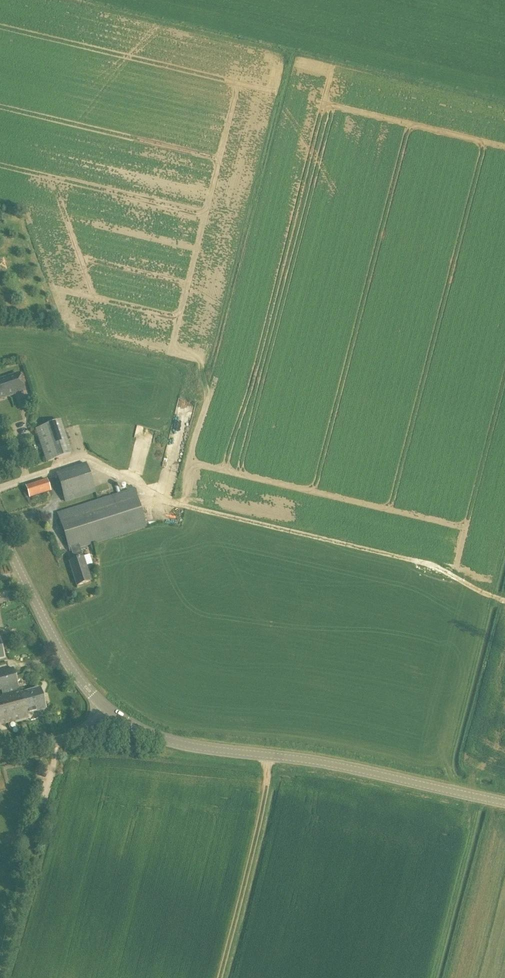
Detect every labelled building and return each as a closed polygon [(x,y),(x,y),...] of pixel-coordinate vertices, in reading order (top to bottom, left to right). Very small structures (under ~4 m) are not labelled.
[(24,391),(18,374),(0,380),(0,399),(24,391)] [(46,463),(71,454),(60,420),(35,429),(46,463)] [(144,441),(148,432),(140,429),(136,439),(144,441)] [(171,430),(171,441),(182,441),(182,430),(171,430)] [(60,502),(90,491),(83,472),(54,483),(60,502)] [(29,498),(50,491),(46,480),(26,487),(29,498)] [(82,558),(79,548),(145,528),(133,490),(56,514),(68,551),(70,551),(74,561),(69,563),(76,586),(90,582),(82,558)] [(16,687),(11,669),(0,672),(0,692),(9,689),(9,688),(16,687)] [(13,702),(18,721),(25,719),(24,716),(43,711),(37,690),(18,695),(16,687),(9,688),(9,689),(11,695),(7,696),(9,703),(13,702)] [(18,721),(13,702),(9,703),(7,696),(0,698),(0,726),(18,721)]
